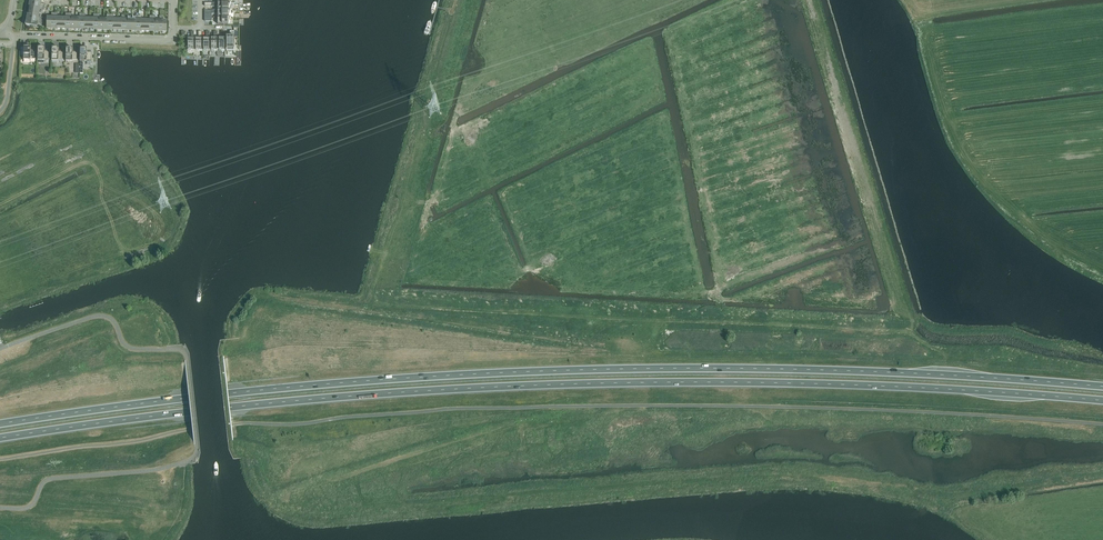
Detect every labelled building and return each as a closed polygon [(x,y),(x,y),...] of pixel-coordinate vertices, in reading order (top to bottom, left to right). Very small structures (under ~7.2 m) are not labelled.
[(29,4),(28,11),(39,13),(40,9),(44,10),(45,7),(29,4)] [(28,11),(27,18),(42,21),(43,18),(38,17),(39,13),(28,11)] [(42,21),(27,18),(26,22),(26,25),(25,25),(31,26),(31,28),(44,28),(36,28),(37,27),(37,23),(42,24),(42,21)] [(24,56),(23,60),(30,60),(30,59),(35,59),(35,51),(30,51),(30,47),(24,47),(24,49),(24,56)] [(44,61),(44,59),(49,60),(49,51),(44,51),(45,47),(38,47),(37,60),(44,61)] [(58,61),(58,60),(63,60),(63,52),(59,52),(59,48),(52,48),(52,61),(58,61)] [(78,52),(73,52),(73,48),(66,48),(66,61),(72,61),(72,60),(77,60),(78,52)] [(86,62),(86,61),(91,61),(92,53),(87,52),(87,49),(80,48),(80,62),(86,62)]
